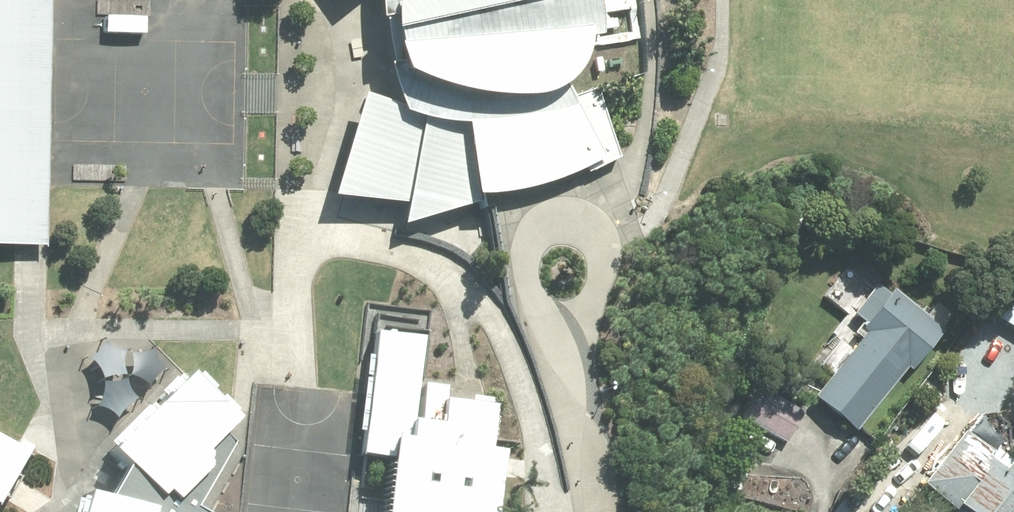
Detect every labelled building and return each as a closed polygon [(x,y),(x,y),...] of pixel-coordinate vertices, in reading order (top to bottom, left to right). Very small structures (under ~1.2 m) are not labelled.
[(37,246),(37,237),(43,0),(0,0),(0,244),(37,246)] [(403,115),(366,105),(335,210),(409,214),(405,238),(465,216),(533,199),(574,185),(592,176),(593,178),(621,164),(598,97),(573,105),(570,98),(576,93),(582,85),(589,69),(592,59),(592,48),(604,48),(603,33),(602,18),(599,4),(598,0),(381,0),(383,34),(386,33),(394,78),(391,80),(403,115)] [(349,10),(363,0),(341,0),(349,10)] [(816,403),(857,437),(908,373),(913,377),(944,338),(900,302),(897,306),(892,303),(864,337),(867,340),(816,403)] [(417,329),(419,320),(379,315),(359,470),(390,473),(385,511),(504,511),(510,461),(495,458),(501,417),(453,411),(455,393),(421,388),(429,331),(417,329)] [(214,435),(231,420),(183,370),(102,448),(117,464),(101,496),(77,491),(73,511),(197,511),(186,505),(223,441),(214,435)] [(761,393),(745,424),(787,446),(803,416),(761,393)] [(744,427),(735,445),(756,456),(765,438),(744,427)] [(15,443),(0,435),(0,471),(15,443)] [(924,494),(947,511),(1013,511),(1013,474),(992,457),(988,463),(963,443),(924,494)]
